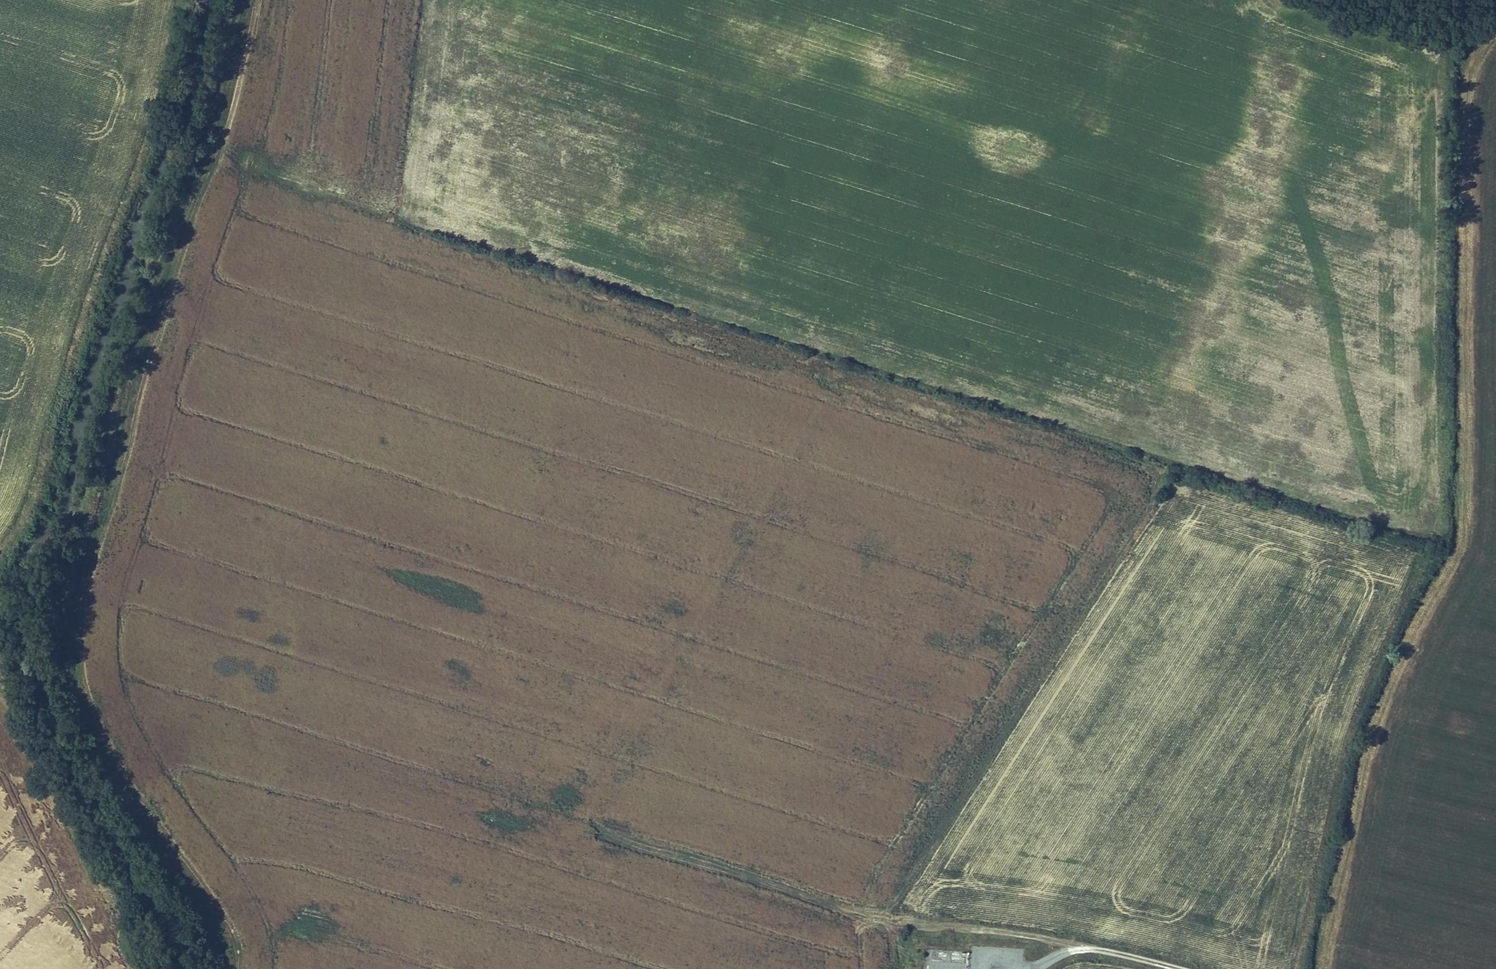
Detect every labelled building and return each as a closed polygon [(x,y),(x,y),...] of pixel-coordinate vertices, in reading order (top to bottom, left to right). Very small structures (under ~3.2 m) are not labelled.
[(1494,2),(1486,0),(1484,0),(1478,19),(1489,22),(1494,2)]
